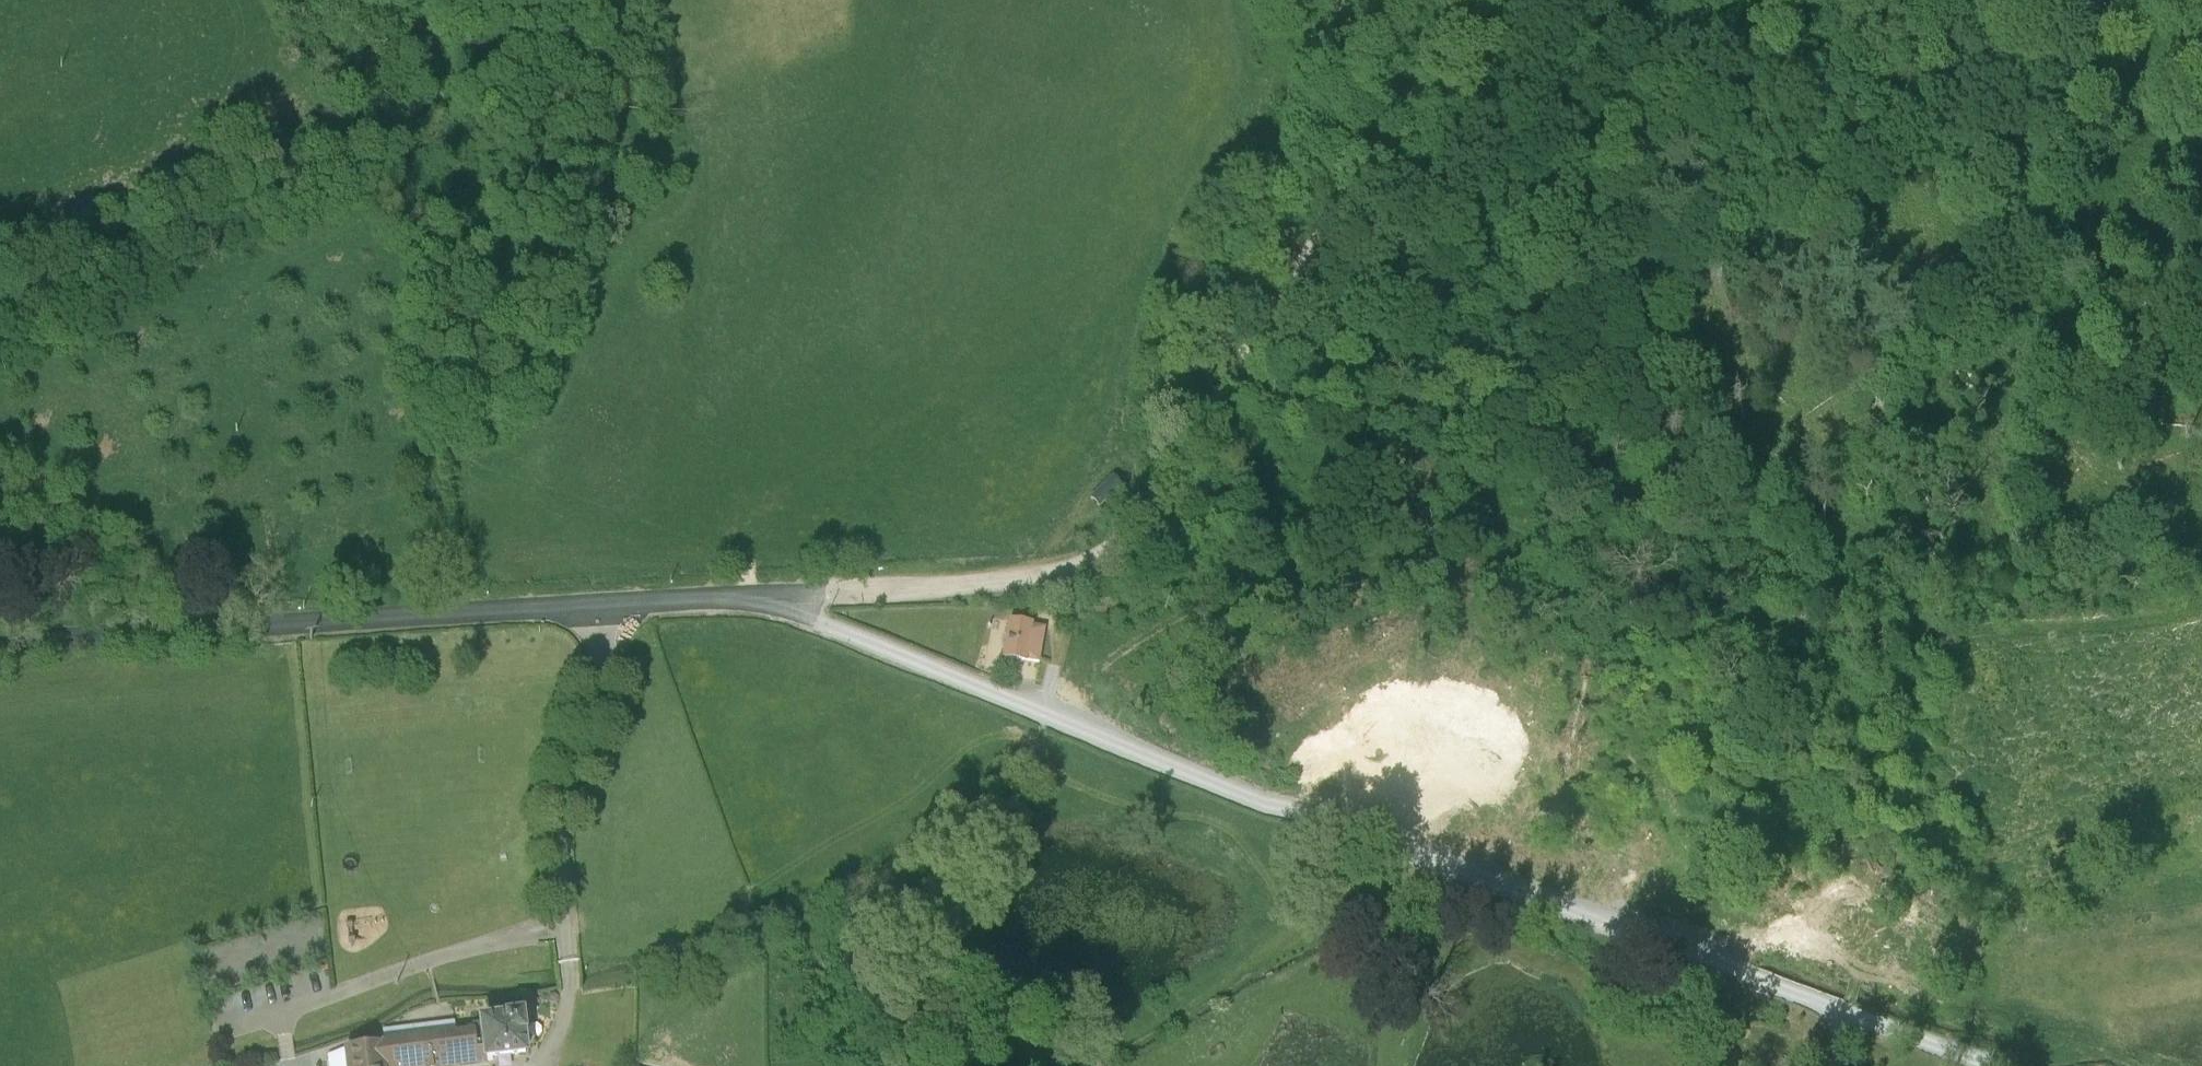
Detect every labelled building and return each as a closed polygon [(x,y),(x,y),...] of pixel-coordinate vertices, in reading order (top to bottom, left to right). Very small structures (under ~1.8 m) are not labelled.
[(1016,581),(1010,616),(1044,622),(1051,587),(1016,581)] [(481,981),(486,1018),(493,1017),(492,1014),(531,1009),(527,965),(480,971),(481,981)] [(481,981),(344,1000),(345,1001),(328,1008),(330,1031),(348,1029),(350,1049),(332,1051),(334,1065),(394,1065),(391,1040),(395,1039),(394,1028),(436,1022),(436,1024),(486,1018),(481,981)] [(498,1054),(484,1056),(484,1054),(441,1059),(442,1065),(499,1065),(498,1054)]
